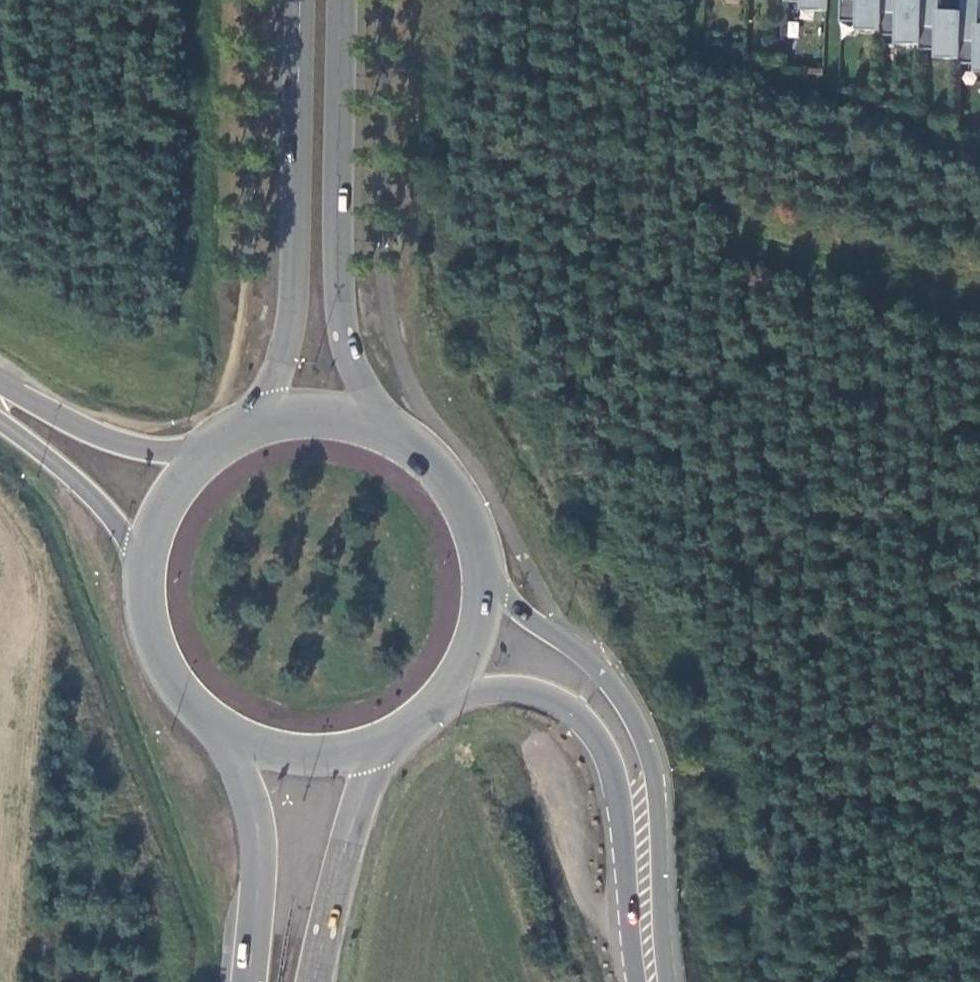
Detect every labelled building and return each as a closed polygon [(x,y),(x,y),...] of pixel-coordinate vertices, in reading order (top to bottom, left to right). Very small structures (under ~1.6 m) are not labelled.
[(784,4),(802,5),(802,13),(825,14),(825,0),(784,0),(784,4)] [(857,33),(879,34),(881,0),(840,0),(839,24),(858,25),(857,33)] [(879,34),(879,38),(897,39),(897,47),(919,48),(921,0),(920,0),(916,0),(881,0),(879,34)] [(918,52),(937,53),(936,61),(958,62),(960,14),(939,14),(940,0),(920,0),(921,0),(919,48),(918,52)] [(958,66),(976,67),(976,75),(979,75),(979,28),(979,0),(960,0),(960,14),(958,62),(958,66)]
